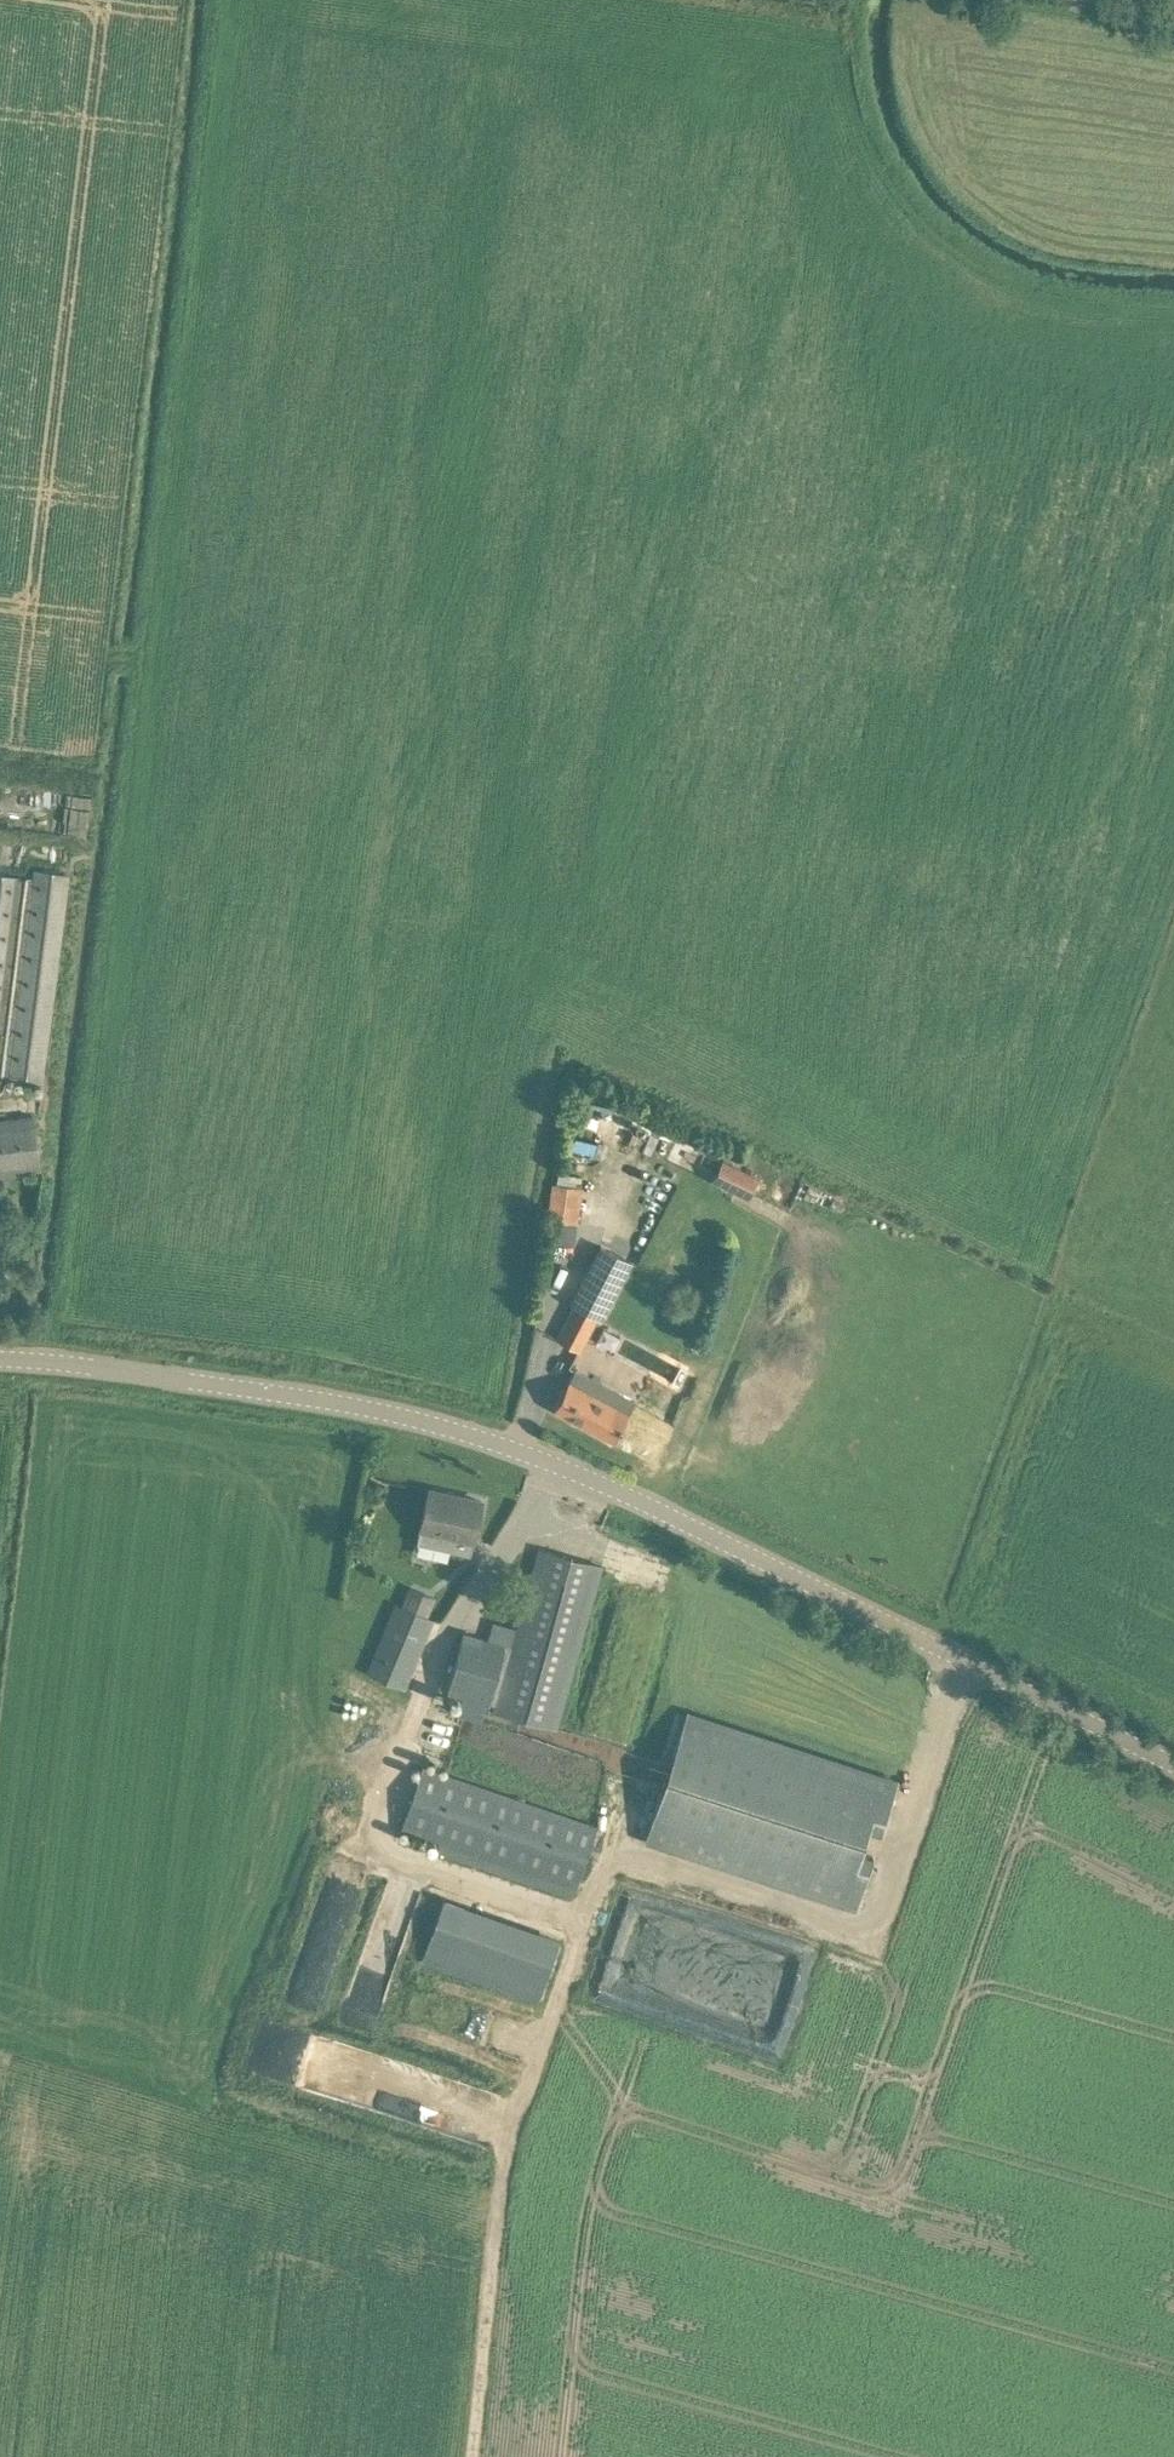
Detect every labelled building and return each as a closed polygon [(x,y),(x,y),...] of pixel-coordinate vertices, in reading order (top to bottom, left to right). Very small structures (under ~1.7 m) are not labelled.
[(87,834),(89,794),(65,793),(63,833),(87,834)] [(8,1075),(42,1080),(68,874),(35,870),(8,1075)] [(8,1077),(8,1075),(34,879),(18,877),(0,874),(0,1076),(8,1077)] [(41,1171),(42,1171),(34,1115),(0,1119),(0,1177),(41,1171)] [(759,1176),(723,1157),(711,1179),(748,1198),(759,1176)] [(554,1183),(549,1220),(576,1224),(582,1188),(554,1183)] [(19,1208),(17,1191),(7,1192),(9,1209),(19,1208)] [(575,1305),(558,1338),(579,1349),(597,1316),(601,1319),(631,1261),(601,1245),(571,1303),(575,1305)] [(599,1396),(605,1385),(575,1369),(566,1387),(554,1408),(614,1440),(629,1412),(599,1396)] [(470,1554),(473,1540),(477,1524),(482,1501),(429,1489),(424,1513),(420,1528),(417,1543),(470,1554)] [(558,1729),(595,1589),(601,1565),(539,1548),(533,1572),(513,1647),(464,1634),(448,1692),(497,1705),(495,1713),(558,1729)] [(368,1672),(405,1687),(433,1619),(396,1604),(368,1672)] [(898,1784),(687,1715),(647,1838),(844,1903),(843,1907),(851,1910),(853,1906),(856,1906),(876,1851),(864,1847),(869,1832),(881,1836),(898,1784)] [(599,1826),(423,1765),(401,1829),(426,1837),(423,1846),(571,1897),(574,1889),(577,1890),(599,1826)] [(445,1897),(422,1963),(538,2004),(561,1938),(445,1897)] [(624,1897),(598,1991),(651,2005),(660,1971),(673,1974),(672,1978),(678,1979),(682,1967),(694,1970),(687,1995),(718,2003),(725,1977),(744,1982),(749,1964),(764,1968),(767,1959),(799,1967),(805,1946),(624,1897)]
